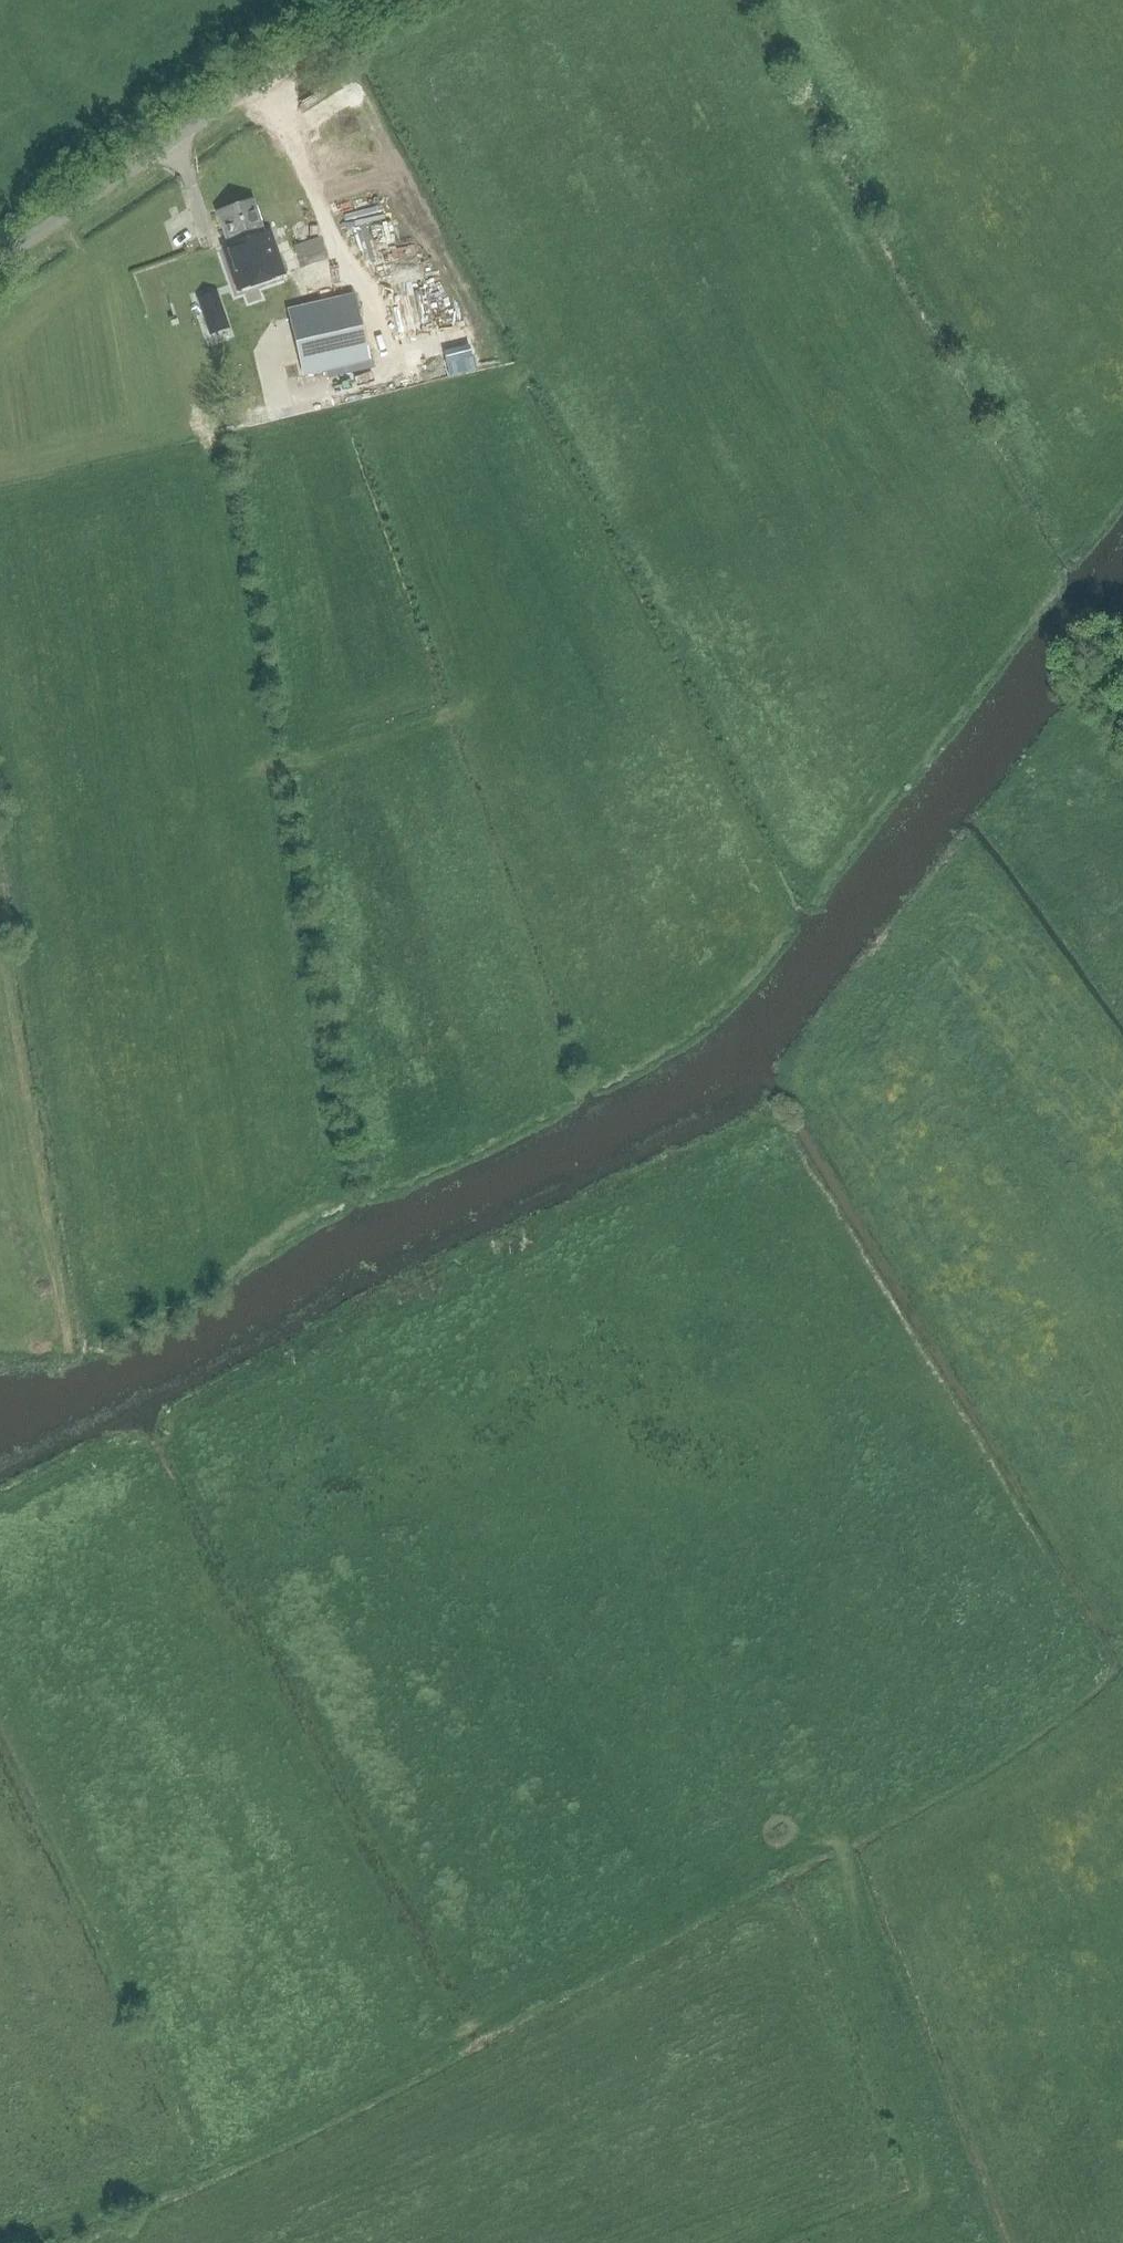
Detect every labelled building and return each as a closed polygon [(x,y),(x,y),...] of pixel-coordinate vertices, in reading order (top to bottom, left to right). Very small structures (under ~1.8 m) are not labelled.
[(236,289),(284,273),(269,230),(264,232),(252,200),(216,213),(229,250),(223,252),(236,289)] [(318,238),(293,246),(300,268),(325,259),(318,238)] [(397,246),(374,250),(377,261),(399,257),(397,246)] [(411,286),(414,333),(434,331),(431,285),(411,286)] [(214,293),(196,299),(205,325),(223,318),(214,293)] [(280,363),(288,361),(291,377),(371,359),(356,294),(277,312),(277,314),(269,316),(270,318),(247,323),(255,358),(278,353),(280,363)]
